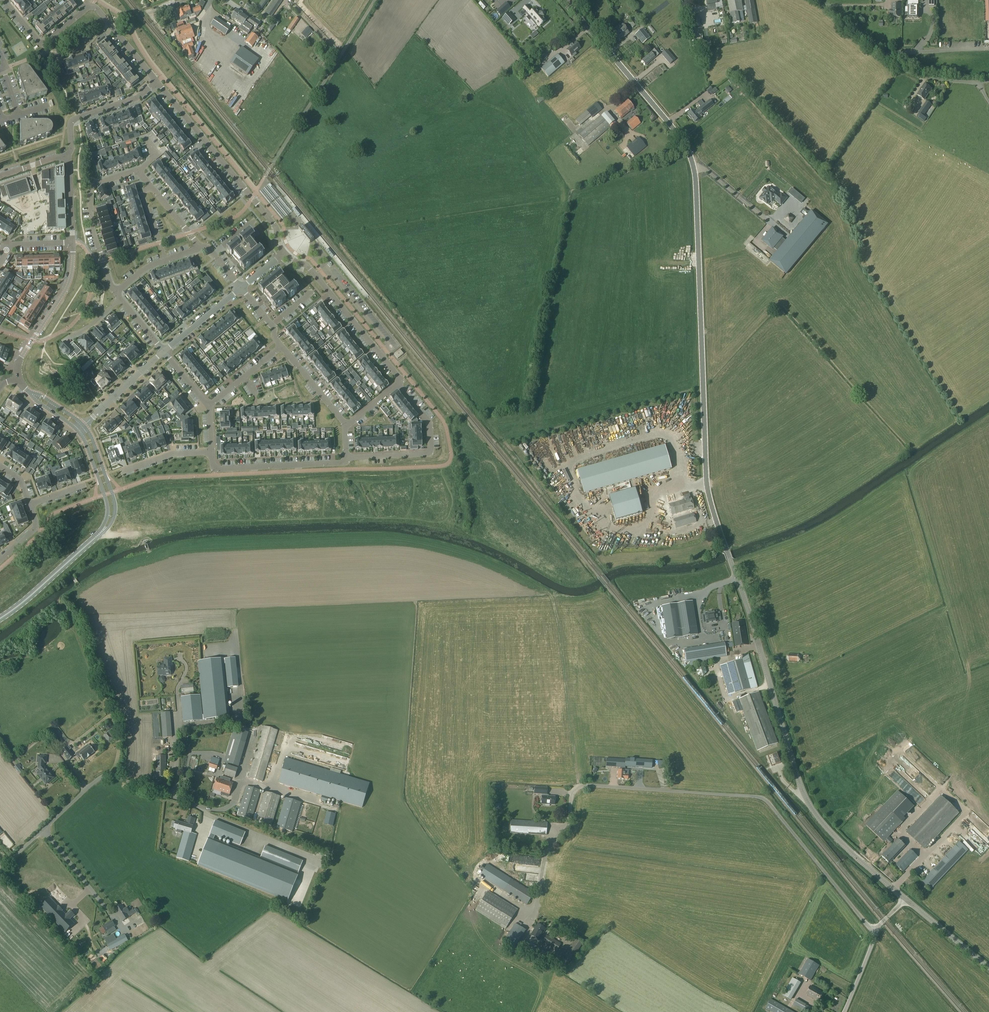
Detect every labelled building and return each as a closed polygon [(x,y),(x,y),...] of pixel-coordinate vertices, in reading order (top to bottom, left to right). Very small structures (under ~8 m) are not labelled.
[(24,0),(23,0),(15,6),(19,10),(27,3),(24,0)] [(69,0),(64,4),(71,12),(75,9),(75,8),(75,7),(70,1),(69,1),(69,0)] [(268,0),(262,0),(257,7),(261,10),(268,0)] [(270,16),(281,0),(275,0),(265,13),(270,16)] [(361,8),(366,1),(365,0),(347,0),(361,8)] [(455,7),(459,13),(476,0),(464,0),(455,7)] [(705,2),(706,6),(707,6),(708,11),(716,10),(716,8),(722,7),(721,0),(705,0),(705,2)] [(730,17),(728,17),(729,24),(731,23),(731,24),(744,21),(742,12),(743,11),(740,0),(726,0),(729,14),(730,17)] [(757,23),(752,0),(744,0),(749,24),(757,23)] [(183,7),(177,10),(180,18),(181,20),(183,19),(182,17),(186,16),(187,18),(190,17),(189,16),(194,14),(196,18),(201,11),(201,10),(205,3),(201,1),(198,5),(199,6),(193,9),(192,8),(191,8),(190,5),(188,6),(183,8),(183,7)] [(908,1),(907,19),(918,19),(919,6),(918,6),(918,1),(908,1)] [(29,14),(35,9),(36,7),(34,5),(34,4),(32,6),(29,2),(27,3),(19,10),(22,14),(23,14),(24,14),(27,12),(29,14)] [(505,12),(510,8),(505,3),(501,7),(496,11),(500,16),(505,12)] [(60,7),(67,15),(71,12),(64,4),(60,7)] [(482,8),(491,21),(497,17),(489,4),(482,8)] [(901,4),(892,4),(891,11),(890,11),(890,15),(891,15),(891,17),(901,17),(901,4)] [(54,8),(54,9),(56,11),(63,19),(67,15),(60,7),(58,5),(54,8)] [(545,21),(542,17),(542,16),(539,13),(538,14),(535,10),(532,12),(531,12),(526,7),(523,9),(524,10),(519,14),(522,17),(525,14),(527,17),(526,18),(529,21),(530,20),(535,25),(536,24),(539,27),(541,24),(542,25),(543,24),(542,23),(545,21)] [(471,26),(481,15),(474,8),(463,19),(471,26)] [(54,12),(52,14),(59,22),(63,19),(56,11),(54,9),(52,10),(54,12)] [(247,24),(250,19),(237,10),(236,10),(235,12),(235,13),(246,20),(245,22),(247,24)] [(50,16),(48,17),(54,26),(59,22),(52,14),(50,12),(48,14),(50,16)] [(242,26),(245,22),(246,20),(235,13),(233,16),(232,16),(231,17),(231,18),(241,25),(242,26)] [(700,26),(698,13),(687,15),(689,28),(700,26)] [(513,21),(507,14),(503,17),(509,24),(513,21)] [(48,17),(43,21),(50,29),(54,26),(48,17)] [(291,32),(299,19),(296,17),(287,29),(291,32)] [(225,36),(230,28),(215,18),(210,25),(225,36)] [(250,19),(247,24),(252,27),(255,30),(256,29),(257,29),(258,28),(259,27),(259,26),(258,26),(260,23),(252,18),(251,19),(250,19)] [(42,22),(39,24),(46,33),(50,29),(43,21),(42,19),(40,20),(42,22)] [(632,19),(628,23),(632,28),(636,25),(632,19)] [(37,21),(35,22),(37,26),(35,28),(36,29),(35,29),(40,36),(41,35),(42,36),(46,33),(39,24),(37,21)] [(252,27),(247,24),(245,22),(242,26),(241,25),(239,28),(247,35),(252,27)] [(270,32),(275,25),(272,22),(266,30),(270,32)] [(191,39),(194,37),(189,24),(177,29),(175,29),(177,34),(175,35),(177,41),(178,41),(179,42),(180,42),(180,43),(182,42),(183,46),(185,51),(186,50),(188,57),(189,57),(190,59),(193,58),(194,55),(191,47),(193,46),(192,43),(191,39)] [(616,36),(619,40),(623,36),(623,37),(628,33),(625,29),(625,28),(623,25),(618,29),(619,29),(615,33),(616,35),(616,36)] [(312,32),(307,27),(304,30),(309,35),(312,32)] [(642,43),(649,38),(642,29),(635,35),(642,43)] [(251,33),(245,42),(252,47),(258,38),(251,33)] [(99,42),(97,39),(93,44),(95,47),(96,46),(100,50),(108,43),(104,39),(103,39),(99,42)] [(108,43),(100,50),(103,54),(111,47),(108,43)] [(575,43),(566,50),(570,54),(571,56),(572,55),(573,57),(576,54),(575,53),(580,49),(575,43)] [(111,47),(103,54),(107,58),(115,51),(111,47)] [(194,51),(197,52),(192,60),(197,63),(202,54),(205,55),(207,52),(199,47),(199,48),(197,47),(194,51)] [(242,47),(230,64),(247,76),(259,59),(242,47)] [(656,48),(652,52),(641,61),(645,66),(660,53),(656,48)] [(675,60),(666,50),(661,55),(669,64),(675,60)] [(118,56),(115,51),(107,58),(110,62),(118,56)] [(85,53),(80,56),(84,66),(89,64),(90,66),(94,65),(92,59),(88,60),(86,54),(86,55),(85,53)] [(564,63),(557,54),(540,69),(547,78),(564,63)] [(74,58),(78,68),(84,66),(80,56),(74,58)] [(122,60),(118,56),(110,62),(113,67),(122,60)] [(69,60),(73,70),(78,68),(74,58),(69,60)] [(73,70),(69,60),(63,62),(64,63),(63,63),(65,69),(62,70),(64,76),(68,74),(67,72),(73,70)] [(125,64),(122,60),(113,67),(117,71),(115,72),(125,64)] [(128,68),(125,64),(115,72),(118,76),(128,68)] [(120,75),(124,79),(132,72),(128,68),(118,76),(120,75)] [(36,82),(31,75),(30,75),(29,73),(29,72),(28,71),(26,70),(24,69),(21,70),(19,72),(17,74),(17,76),(17,79),(18,78),(19,81),(18,81),(20,88),(23,93),(22,93),(25,103),(26,102),(45,95),(46,96),(46,95),(38,84),(37,85),(36,82)] [(124,79),(127,83),(135,77),(132,72),(124,79)] [(139,81),(135,77),(127,83),(131,88),(132,87),(138,82),(139,81)] [(101,87),(105,98),(110,97),(110,96),(110,95),(109,90),(112,89),(110,83),(106,84),(107,87),(102,88),(101,87)] [(931,90),(930,90),(931,89),(924,85),(917,95),(924,100),(929,93),(930,93),(931,90)] [(93,91),(90,92),(93,102),(99,100),(95,87),(93,88),(93,91)] [(101,87),(95,89),(99,100),(105,98),(101,87)] [(90,92),(84,94),(88,104),(93,102),(90,92)] [(78,93),(74,95),(76,101),(80,100),(81,105),(82,105),(82,106),(88,104),(84,94),(79,96),(78,93)] [(144,106),(148,110),(157,103),(153,99),(151,101),(150,100),(148,102),(149,103),(144,106)] [(634,109),(633,108),(627,100),(614,111),(621,119),(630,111),(631,112),(634,109)] [(688,115),(687,116),(690,119),(691,119),(694,123),(695,122),(696,122),(698,120),(698,119),(701,117),(700,115),(713,105),(709,100),(704,104),(700,100),(697,103),(700,107),(696,111),(698,112),(696,114),(693,111),(688,115)] [(918,113),(919,113),(916,117),(924,122),(926,119),(923,117),(931,105),(926,101),(918,113)] [(157,103),(148,110),(148,111),(150,110),(153,113),(151,115),(160,107),(157,103)] [(586,111),(591,116),(592,118),(602,109),(596,103),(586,111)] [(154,119),(164,112),(160,107),(151,115),(154,119)] [(137,117),(136,115),(133,116),(131,111),(126,112),(126,113),(129,122),(134,120),(136,125),(139,124),(138,121),(137,117)] [(158,123),(167,116),(164,112),(154,119),(155,119),(158,123)] [(600,115),(578,135),(588,146),(610,128),(613,131),(618,126),(614,121),(606,112),(601,116),(600,115)] [(126,113),(121,115),(124,124),(124,126),(130,124),(129,122),(126,113)] [(124,124),(121,115),(115,116),(119,128),(120,128),(119,126),(124,124)] [(119,128),(115,116),(110,118),(114,130),(119,128)] [(163,126),(171,120),(167,116),(158,123),(161,121),(164,125),(163,126)] [(626,123),(632,130),(640,123),(634,116),(626,123)] [(114,130),(110,118),(105,120),(108,129),(109,129),(108,128),(113,126),(114,130)] [(102,127),(99,128),(101,134),(104,133),(109,131),(108,129),(105,120),(103,121),(103,120),(100,121),(102,127)] [(172,122),(171,120),(163,126),(167,130),(174,124),(172,122)] [(29,124),(19,124),(19,125),(20,146),(19,146),(32,142),(32,141),(35,140),(35,141),(44,138),(43,137),(46,137),(48,136),(51,134),(51,131),(51,128),(50,126),(46,124),(44,124),(41,125),(41,124),(35,124),(29,125),(29,124)] [(96,135),(97,139),(102,138),(99,130),(95,132),(92,124),(86,126),(87,131),(86,131),(88,139),(88,138),(96,135)] [(171,134),(177,128),(176,126),(174,124),(167,130),(168,130),(171,134)] [(181,133),(177,128),(171,134),(174,138),(172,140),(181,133)] [(175,144),(184,137),(181,133),(172,140),(175,144)] [(187,141),(184,137),(175,144),(176,144),(178,142),(181,146),(179,148),(188,141),(188,140),(187,141)] [(629,144),(626,147),(634,157),(634,156),(646,147),(638,137),(636,139),(629,144)] [(182,152),(191,145),(188,141),(179,148),(182,152)] [(139,150),(134,152),(137,162),(142,160),(139,150)] [(191,164),(200,156),(198,154),(199,154),(197,151),(187,159),(191,164)] [(137,162),(134,152),(129,154),(132,164),(137,162)] [(599,152),(592,155),(598,170),(605,168),(599,152)] [(132,164),(129,154),(124,156),(127,165),(132,164)] [(127,165),(124,156),(123,156),(124,157),(119,158),(119,157),(118,157),(122,167),(127,165)] [(203,160),(200,156),(191,164),(193,162),(196,166),(203,160)] [(122,167),(118,157),(113,159),(117,169),(122,167)] [(117,169),(113,159),(108,161),(111,170),(117,169)] [(103,163),(103,162),(103,160),(94,163),(97,172),(100,171),(101,174),(106,172),(103,163)] [(196,166),(193,168),(197,172),(200,170),(207,164),(203,160),(196,166)] [(111,170),(108,161),(108,162),(104,164),(103,162),(103,163),(106,172),(111,170)] [(155,172),(162,166),(159,161),(156,163),(154,165),(151,167),(155,172)] [(210,169),(207,164),(200,170),(203,174),(202,175),(210,169)] [(163,166),(162,166),(155,172),(158,176),(166,170),(165,170),(162,167),(163,166)] [(54,170),(40,175),(41,192),(45,192),(45,196),(48,196),(49,218),(46,218),(46,222),(46,230),(65,229),(63,170),(62,167),(54,170)] [(204,180),(213,173),(210,169),(202,175),(205,179),(204,180)] [(162,180),(169,174),(166,170),(158,176),(160,178),(162,180)] [(208,184),(217,177),(213,173),(204,180),(208,184)] [(169,174),(162,180),(164,182),(165,184),(173,178),(172,179),(169,175),(169,174)] [(211,189),(220,181),(217,177),(208,184),(211,189)] [(0,188),(0,192),(2,198),(7,197),(8,201),(36,192),(32,178),(0,188)] [(169,188),(176,182),(173,178),(165,184),(169,188)] [(216,191),(224,185),(220,181),(211,189),(214,187),(217,190),(216,191)] [(176,183),(176,182),(169,188),(172,193),(179,187),(175,183),(176,183)] [(135,186),(129,188),(128,185),(122,187),(123,190),(125,195),(136,191),(135,186)] [(176,197),(181,192),(183,191),(185,189),(181,185),(179,187),(172,193),(176,197)] [(220,195),(227,189),(224,185),(216,191),(220,195)] [(111,193),(108,194),(105,187),(98,189),(101,200),(105,199),(106,201),(108,200),(109,201),(110,201),(113,200),(111,193)] [(763,192),(764,192),(760,198),(766,203),(767,203),(766,202),(768,199),(772,202),(775,199),(776,200),(776,201),(781,205),(786,198),(782,194),(780,196),(769,187),(767,190),(766,189),(763,192)] [(795,199),(799,194),(792,188),(788,193),(795,199)] [(181,192),(176,197),(179,201),(188,194),(188,193),(185,189),(183,191),(181,192)] [(222,201),(231,193),(231,194),(227,189),(220,195),(220,196),(221,195),(224,199),(222,201)] [(136,191),(125,195),(126,200),(129,200),(138,197),(136,192),(136,191)] [(225,205),(229,203),(233,199),(235,198),(231,193),(222,201),(225,205)] [(182,205),(191,198),(188,194),(179,201),(182,205)] [(139,202),(138,197),(129,200),(130,205),(139,202)] [(191,198),(182,205),(186,209),(193,203),(195,202),(191,198)] [(102,203),(103,207),(96,210),(97,215),(107,212),(106,208),(109,207),(109,206),(111,205),(110,201),(109,201),(102,203)] [(141,207),(139,202),(130,205),(131,205),(133,209),(132,210),(141,207)] [(189,213),(197,207),(193,203),(186,209),(189,213)] [(141,207),(132,210),(133,215),(143,212),(142,210),(141,207)] [(192,218),(201,210),(200,211),(197,207),(189,213),(193,217),(192,218)] [(782,236),(774,229),(763,242),(771,248),(772,247),(778,252),(770,261),(786,274),(828,225),(812,211),(811,212),(807,212),(804,209),(800,213),(804,216),(804,220),(786,242),(780,237),(782,236)] [(201,210),(192,218),(196,222),(200,219),(203,222),(210,216),(207,213),(205,214),(201,210)] [(97,215),(99,221),(109,218),(107,212),(97,215)] [(144,217),(143,212),(133,215),(134,215),(135,215),(136,220),(135,220),(144,217)] [(135,220),(133,221),(135,226),(146,222),(144,217),(135,220)] [(99,221),(101,226),(111,223),(109,218),(99,221)] [(9,225),(5,222),(4,222),(0,229),(0,230),(4,233),(9,225)] [(148,227),(146,222),(135,226),(137,231),(148,227)] [(9,225),(4,233),(7,235),(8,236),(11,231),(14,233),(17,228),(15,226),(10,223),(9,225)] [(101,226),(102,231),(101,232),(112,228),(111,223),(101,226)] [(302,226),(298,229),(304,236),(310,243),(314,240),(308,233),(302,226)] [(149,232),(148,227),(137,231),(140,230),(141,235),(138,236),(149,233),(149,232)] [(112,228),(101,232),(102,237),(114,233),(112,228)] [(263,256),(260,252),(262,251),(260,248),(258,249),(250,240),(255,237),(250,231),(239,239),(240,240),(237,241),(226,250),(232,256),(236,261),(238,259),(240,262),(239,264),(239,265),(241,268),(243,266),(246,270),(263,256)] [(102,237),(104,242),(116,239),(114,233),(102,237)] [(151,238),(149,233),(138,236),(139,241),(138,242),(139,246),(148,243),(146,239),(151,238)] [(104,242),(106,248),(118,244),(116,239),(104,242)] [(106,248),(107,253),(115,251),(116,254),(124,251),(123,248),(117,250),(116,245),(118,244),(106,248)] [(59,263),(59,257),(53,257),(54,269),(62,268),(62,262),(59,263)] [(191,260),(186,261),(190,272),(195,271),(198,270),(196,265),(193,266),(191,260)] [(190,272),(186,261),(186,262),(181,264),(185,274),(190,272)] [(185,274),(181,264),(176,265),(180,276),(185,274)] [(180,276),(176,265),(171,267),(175,278),(180,276)] [(175,278),(171,267),(166,269),(169,280),(175,278)] [(169,280),(166,269),(161,271),(164,281),(169,280)] [(164,281),(161,271),(156,273),(156,274),(159,283),(164,281)] [(10,277),(4,273),(1,279),(11,285),(9,284),(12,280),(14,281),(16,278),(11,275),(10,277)] [(159,283),(156,274),(156,273),(150,274),(152,280),(149,281),(151,287),(155,286),(154,285),(159,283)] [(264,295),(266,294),(268,297),(267,298),(271,303),(270,303),(276,310),(277,308),(278,308),(282,305),(286,301),(286,300),(288,299),(290,298),(294,294),(299,290),(294,284),(289,288),(282,279),(284,278),(281,275),(280,276),(277,273),(273,276),(271,278),(264,283),(260,287),(263,290),(261,291),(263,294),(264,294),(264,295)] [(216,292),(212,288),(215,285),(208,277),(206,278),(209,281),(204,286),(211,295),(213,294),(216,292)] [(1,279),(0,280),(0,284),(8,289),(11,285),(1,279)] [(0,284),(0,290),(5,294),(8,289),(0,284)] [(39,292),(39,291),(49,298),(52,293),(44,288),(46,286),(43,284),(42,286),(39,291),(39,292)] [(211,295),(204,286),(203,286),(205,288),(201,291),(207,298),(211,295)] [(130,299),(140,291),(136,287),(132,291),(132,290),(129,292),(127,295),(130,299)] [(46,302),(49,298),(39,291),(39,292),(36,296),(36,295),(36,296),(46,302)] [(134,303),(143,295),(141,297),(138,293),(140,291),(130,299),(131,299),(134,303)] [(207,298),(201,291),(197,294),(203,302),(207,298)] [(196,293),(192,297),(193,298),(199,305),(203,302),(197,294),(196,293)] [(137,307),(147,300),(143,295),(134,303),(137,307)] [(46,302),(36,296),(33,300),(43,307),(46,302)] [(199,305),(193,298),(188,301),(195,309),(199,305)] [(33,300),(35,302),(32,306),(40,311),(43,307),(33,300)] [(141,311),(150,304),(149,304),(148,305),(145,301),(147,300),(137,307),(141,311)] [(195,309),(188,301),(188,302),(189,302),(185,306),(183,303),(190,312),(195,309)] [(190,312),(183,303),(179,306),(186,316),(190,312)] [(315,315),(324,307),(321,303),(315,307),(314,305),(308,309),(310,312),(312,310),(315,315)] [(144,316),(154,308),(153,308),(150,304),(141,311),(144,316)] [(40,311),(32,306),(29,310),(27,309),(37,316),(40,311)] [(171,312),(176,318),(179,316),(182,320),(186,316),(179,306),(174,310),(171,312)] [(320,318),(328,312),(324,308),(325,307),(324,307),(315,315),(316,315),(318,313),(321,317),(320,317),(320,318)] [(148,320),(157,312),(154,308),(144,316),(148,320)] [(37,316),(27,309),(24,314),(34,320),(37,316)] [(151,324),(160,317),(157,313),(157,312),(148,320),(151,324)] [(232,312),(228,315),(235,324),(240,321),(242,319),(238,314),(236,316),(232,312)] [(322,323),(331,316),(328,312),(320,318),(324,322),(322,323)] [(24,314),(21,318),(31,325),(34,320),(24,314)] [(113,315),(105,322),(109,326),(107,328),(112,333),(116,329),(114,327),(119,322),(113,315)] [(235,324),(228,315),(228,316),(224,319),(231,328),(235,324)] [(160,317),(151,324),(153,326),(152,326),(154,328),(164,320),(160,316),(160,317)] [(325,328),(334,320),(331,316),(322,323),(325,328)] [(18,323),(28,329),(31,325),(21,318),(18,323)] [(231,328),(224,319),(220,322),(227,331),(231,328)] [(164,320),(154,328),(156,330),(158,332),(167,325),(164,320)] [(289,336),(298,329),(295,324),(297,322),(295,320),(289,325),(291,327),(286,332),(289,336)] [(338,324),(334,320),(325,328),(328,325),(331,329),(329,331),(338,324)] [(227,331),(220,322),(215,326),(223,335),(227,331)] [(333,336),(342,328),(338,324),(329,331),(333,336)] [(171,329),(167,325),(158,332),(161,337),(164,335),(165,335),(167,333),(166,333),(171,329)] [(223,335),(215,326),(211,329),(219,338),(223,335)] [(100,341),(105,336),(111,342),(115,338),(108,331),(104,335),(102,333),(103,333),(101,331),(98,328),(92,333),(100,341)] [(219,338),(211,329),(207,333),(214,342),(219,338)] [(293,340),(300,334),(297,330),(298,329),(289,336),(290,336),(293,340)] [(339,340),(346,334),(343,329),(335,336),(339,340)] [(214,342),(207,333),(203,336),(210,345),(214,342)] [(296,344),(306,337),(305,336),(303,339),(299,335),(300,334),(293,340),(296,344)] [(342,344),(349,338),(346,334),(339,340),(342,344)] [(257,342),(260,340),(256,335),(253,338),(254,338),(249,342),(257,351),(261,347),(257,342)] [(82,338),(78,342),(86,350),(93,345),(85,336),(83,339),(82,338)] [(206,349),(210,345),(203,336),(198,340),(202,344),(200,346),(204,351),(206,349)] [(300,348),(309,341),(306,337),(296,344),(300,348)] [(346,348),(353,342),(349,338),(342,344),(343,344),(346,348)] [(303,353),(312,345),(310,346),(307,343),(309,341),(300,348),(303,352),(303,353)] [(66,342),(60,348),(63,351),(62,352),(64,354),(65,353),(68,356),(72,352),(77,356),(81,351),(74,344),(71,347),(66,342)] [(257,351),(249,342),(245,345),(252,354),(256,351),(257,351)] [(350,352),(356,346),(353,342),(346,348),(350,352)] [(97,343),(94,347),(102,355),(105,352),(97,343)] [(133,343),(126,349),(135,359),(139,355),(140,354),(135,349),(137,347),(133,343)] [(6,357),(8,353),(8,351),(3,349),(4,346),(0,345),(0,355),(6,357)] [(252,354),(245,345),(241,348),(248,357),(252,354)] [(316,349),(312,345),(303,353),(306,357),(316,349)] [(350,358),(360,350),(356,346),(350,352),(353,356),(352,357),(350,358)] [(248,357),(241,348),(237,352),(244,361),(248,357)] [(126,349),(119,355),(124,360),(126,358),(131,363),(135,359),(126,349)] [(182,362),(191,354),(187,350),(178,357),(182,362)] [(363,355),(360,350),(350,358),(354,363),(363,355)] [(400,350),(394,355),(397,359),(403,354),(400,350)] [(244,361),(237,352),(233,355),(240,364),(244,361)] [(307,358),(311,363),(319,356),(315,352),(307,358)] [(185,366),(194,359),(191,354),(182,362),(185,366)] [(240,364),(233,355),(228,359),(236,368),(240,364)] [(113,363),(121,372),(121,373),(125,369),(125,368),(121,363),(123,361),(119,356),(116,358),(117,359),(113,363)] [(315,367),(322,361),(319,356),(311,363),(315,367)] [(359,368),(368,360),(364,356),(355,363),(359,368)] [(189,370),(198,363),(194,359),(185,366),(189,370)] [(236,368),(228,359),(224,362),(232,371),(236,368)] [(322,361),(315,367),(318,371),(325,365),(324,363),(326,361),(324,359),(322,361)] [(364,371),(371,365),(368,361),(368,360),(359,368),(361,367),(364,371)] [(107,366),(104,368),(108,373),(111,370),(116,376),(121,372),(113,363),(112,362),(108,366),(107,366)] [(232,371),(224,362),(220,366),(219,365),(217,367),(221,372),(223,370),(227,375),(232,371)] [(192,374),(201,367),(198,363),(189,370),(192,374)] [(321,375),(329,369),(325,365),(318,371),(321,375)] [(365,376),(375,369),(371,365),(364,371),(365,370),(368,374),(365,376)] [(285,366),(278,369),(282,379),(288,376),(288,374),(290,373),(288,368),(285,369),(285,366)] [(196,378),(204,371),(201,367),(192,374),(196,378)] [(102,372),(97,376),(99,378),(106,385),(106,386),(107,386),(111,382),(110,382),(111,381),(105,375),(108,373),(103,369),(101,371),(102,372)] [(282,379),(278,369),(273,371),(276,381),(282,379)] [(325,379),(334,372),(331,374),(328,370),(329,369),(321,375),(325,379)] [(365,376),(363,378),(367,382),(369,381),(378,373),(375,369),(365,376)] [(199,382),(208,375),(204,371),(196,378),(199,382)] [(276,381),(273,371),(267,373),(270,383),(276,381)] [(328,384),(337,376),(334,372),(325,379),(328,384)] [(270,383),(267,373),(260,375),(261,377),(259,378),(261,384),(263,383),(264,385),(270,383)] [(378,373),(369,381),(372,385),(374,383),(381,377),(378,373)] [(154,379),(163,388),(167,384),(168,385),(171,383),(166,378),(164,380),(159,375),(154,379)] [(202,387),(211,379),(208,375),(199,382),(202,386),(202,387)] [(337,379),(329,385),(333,389),(340,383),(341,382),(343,381),(339,377),(337,379)] [(376,389),(385,381),(381,377),(374,383),(377,387),(375,389),(376,389)] [(93,380),(91,382),(95,387),(97,385),(102,390),(106,386),(106,385),(99,378),(94,382),(93,380)] [(150,383),(155,389),(153,391),(157,396),(159,394),(159,393),(163,388),(154,379),(154,378),(150,382),(150,383)] [(215,384),(211,379),(202,387),(206,391),(215,384)] [(389,386),(385,381),(376,389),(379,393),(389,386)] [(340,383),(333,389),(336,393),(343,388),(345,386),(341,382),(340,383)] [(343,388),(336,393),(340,397),(349,390),(348,390),(345,386),(343,388)] [(140,392),(148,401),(152,397),(153,398),(155,396),(151,391),(149,393),(144,388),(140,392)] [(343,402),(353,394),(352,394),(349,390),(340,397),(343,402)] [(176,391),(170,396),(173,399),(179,394),(176,391)] [(391,403),(401,395),(397,391),(387,399),(391,403)] [(136,396),(135,397),(140,402),(138,404),(145,411),(147,409),(143,405),(148,401),(140,392),(139,392),(135,396),(136,396)] [(347,406),(356,398),(353,394),(343,402),(347,406)] [(401,396),(401,395),(391,403),(394,407),(404,400),(401,396)] [(178,397),(168,405),(172,409),(181,401),(181,402),(181,401),(178,397)] [(11,411),(17,401),(18,401),(13,398),(12,398),(8,404),(5,403),(2,408),(4,410),(5,409),(10,412),(11,411)] [(356,398),(347,406),(350,410),(359,403),(356,399),(356,398)] [(398,411),(407,404),(404,400),(394,407),(398,411)] [(19,410),(22,405),(17,401),(11,411),(16,415),(15,416),(18,417),(21,412),(19,410)] [(125,406),(133,415),(138,410),(139,411),(141,409),(137,404),(135,406),(130,401),(125,406)] [(181,401),(172,409),(176,413),(177,412),(184,406),(181,402),(181,401)] [(353,414),(362,407),(359,403),(350,410),(353,414)] [(401,416),(411,408),(407,404),(398,411),(401,416)] [(121,409),(121,410),(126,416),(124,418),(128,423),(131,420),(129,418),(133,415),(125,406),(125,405),(121,409)] [(184,406),(177,412),(180,416),(178,418),(180,420),(184,417),(182,415),(188,410),(184,406)] [(407,418),(414,412),(411,408),(401,416),(404,414),(407,418)] [(27,424),(35,413),(30,409),(30,410),(29,409),(26,415),(23,413),(20,419),(22,420),(27,424)] [(225,413),(220,413),(220,419),(220,418),(228,418),(230,418),(232,418),(232,412),(231,409),(225,409),(225,413)] [(418,417),(414,412),(407,418),(411,422),(416,418),(418,417)] [(40,416),(35,413),(27,424),(33,427),(40,416)] [(184,417),(180,420),(180,422),(180,428),(183,428),(192,427),(192,422),(189,422),(189,418),(187,415),(184,417)] [(103,429),(102,430),(107,435),(108,434),(109,434),(117,426),(121,422),(117,417),(112,421),(112,420),(109,423),(108,422),(105,425),(106,425),(103,428),(103,429)] [(417,424),(417,420),(416,418),(411,422),(408,424),(409,430),(411,430),(421,430),(421,424),(417,424)] [(46,434),(52,424),(52,425),(53,424),(48,421),(47,421),(42,428),(40,426),(36,431),(39,433),(40,432),(45,436),(46,435),(46,434)] [(124,431),(129,427),(126,423),(121,427),(124,431)] [(53,435),(57,428),(52,425),(52,424),(46,434),(46,435),(50,438),(49,440),(52,442),(55,436),(53,435)] [(160,434),(156,436),(160,448),(166,446),(165,443),(167,442),(162,426),(158,428),(160,434)] [(183,433),(181,433),(181,439),(181,442),(189,441),(188,439),(193,438),(193,432),(193,433),(183,433)] [(57,436),(54,441),(62,450),(70,441),(66,437),(64,439),(63,438),(60,440),(57,436)] [(160,448),(156,436),(150,438),(154,450),(154,451),(160,449),(160,448)] [(154,450),(150,438),(144,440),(148,453),(154,451),(154,450)] [(324,439),(325,441),(325,451),(331,451),(331,446),(334,445),(334,438),(324,439)] [(3,439),(0,443),(0,452),(1,452),(4,447),(7,449),(10,444),(3,439)] [(422,446),(422,441),(412,441),(409,441),(410,450),(418,450),(417,446),(422,446)] [(137,443),(131,445),(132,447),(136,457),(141,455),(139,449),(142,448),(140,442),(137,443)] [(12,460),(19,449),(18,450),(14,447),(15,446),(12,444),(8,450),(11,451),(7,457),(12,460)] [(226,456),(226,446),(226,444),(217,444),(217,451),(220,450),(220,456),(226,456)] [(115,450),(108,453),(109,456),(110,456),(112,461),(111,461),(112,464),(115,463),(121,461),(119,457),(124,455),(120,445),(114,448),(115,450)] [(584,494),(671,469),(664,446),(577,471),(584,494)] [(126,447),(122,448),(124,454),(127,453),(130,459),(131,459),(136,458),(136,457),(132,447),(126,449),(126,447)] [(17,462),(23,452),(19,449),(12,460),(12,459),(17,462)] [(21,466),(28,455),(27,456),(23,453),(24,452),(23,452),(17,462),(21,465),(21,466)] [(28,455),(21,466),(26,469),(29,464),(32,465),(35,460),(33,458),(28,455)] [(38,466),(43,459),(39,456),(35,464),(37,465),(38,466)] [(75,459),(69,461),(69,463),(71,467),(72,471),(76,470),(78,475),(85,473),(84,470),(82,465),(81,461),(76,463),(75,459)] [(66,468),(60,470),(65,482),(65,483),(70,481),(71,480),(68,474),(71,473),(69,467),(71,467),(69,463),(69,461),(64,463),(66,468)] [(55,471),(51,472),(53,478),(56,477),(59,484),(65,482),(60,470),(55,472),(55,471)] [(51,487),(49,480),(52,479),(49,473),(46,474),(46,475),(41,477),(42,479),(45,489),(45,490),(51,488),(50,487),(51,487)] [(45,489),(42,479),(36,481),(38,488),(39,491),(45,489)] [(7,486),(2,494),(0,496),(7,501),(8,502),(12,500),(11,497),(11,496),(9,494),(12,489),(7,486)] [(650,505),(658,503),(654,486),(646,488),(650,505)] [(635,489),(609,496),(616,521),(642,513),(635,489)] [(694,509),(691,498),(690,498),(689,495),(684,496),(685,500),(669,505),(672,516),(694,509)] [(23,507),(21,502),(9,506),(11,511),(22,507),(22,508),(23,507)] [(24,512),(22,508),(22,507),(11,511),(13,516),(24,512)] [(26,518),(26,517),(24,512),(13,516),(14,522),(15,522),(15,521),(26,518)] [(696,522),(694,513),(673,520),(676,529),(696,522)] [(663,514),(658,516),(662,532),(668,530),(663,514)] [(28,523),(26,517),(26,518),(15,521),(15,522),(17,527),(28,523)] [(697,635),(692,602),(677,604),(662,606),(667,639),(682,637),(697,635)] [(716,612),(705,614),(706,623),(717,622),(717,621),(721,621),(719,612),(716,612)] [(743,622),(731,624),(735,647),(747,645),(743,622)] [(724,643),(683,649),(685,663),(688,662),(689,662),(690,666),(710,663),(709,659),(713,659),(726,656),(725,653),(725,648),(724,643)] [(729,696),(758,688),(748,654),(742,656),(743,659),(720,665),(729,696)] [(789,654),(787,656),(787,660),(789,662),(799,662),(801,660),(801,657),(799,654),(789,654)] [(164,666),(157,667),(158,676),(165,675),(165,676),(170,675),(170,666),(172,666),(171,658),(164,658),(164,666)] [(200,696),(181,698),(183,722),(203,720),(229,718),(226,688),(224,664),(225,664),(228,688),(238,687),(235,658),(223,659),(198,662),(204,716),(202,717),(200,696)] [(706,673),(704,668),(700,667),(696,670),(698,675),(702,676),(706,673)] [(192,684),(181,685),(181,693),(193,692),(192,684)] [(758,693),(738,700),(757,751),(777,744),(758,693)] [(169,714),(161,714),(163,739),(171,738),(169,714)] [(264,726),(248,778),(263,782),(278,730),(264,726)] [(104,735),(109,741),(112,738),(107,732),(104,735)] [(78,752),(76,754),(78,758),(81,756),(84,760),(88,757),(91,755),(91,754),(95,751),(94,750),(96,749),(93,745),(91,746),(90,745),(89,746),(86,749),(85,747),(81,750),(83,751),(79,754),(78,752)] [(66,747),(62,751),(69,760),(74,757),(69,750),(71,749),(69,746),(67,748),(66,747)] [(226,753),(224,762),(238,766),(239,762),(241,757),(226,753)] [(777,753),(768,757),(771,766),(780,763),(777,753)] [(38,756),(38,762),(41,762),(41,767),(43,770),(39,773),(43,780),(46,784),(49,781),(49,780),(53,777),(48,771),(48,770),(46,767),(45,767),(44,766),(44,762),(46,762),(46,756),(38,756)] [(165,756),(157,757),(157,777),(165,777),(165,756)] [(73,762),(81,770),(85,766),(78,758),(73,762)] [(625,768),(625,767),(626,760),(615,759),(607,758),(606,767),(612,767),(614,767),(621,768),(621,771),(618,770),(618,779),(628,779),(628,775),(628,771),(625,771),(625,768)] [(286,759),(278,783),(321,796),(328,798),(362,808),(369,783),(286,759)] [(652,768),(652,760),(626,759),(626,760),(625,767),(639,768),(643,768),(652,768)] [(21,766),(19,763),(14,767),(20,774),(23,772),(20,768),(21,766)] [(217,778),(214,790),(221,792),(220,794),(228,797),(229,795),(233,784),(229,782),(230,779),(221,776),(220,779),(217,778)] [(238,816),(252,820),(260,791),(247,787),(238,816)] [(535,787),(535,794),(543,794),(543,796),(542,796),(542,804),(555,805),(555,797),(547,797),(547,795),(547,788),(535,787)] [(264,792),(255,822),(271,826),(280,797),(264,792)] [(898,792),(866,826),(883,842),(902,822),(900,821),(914,806),(898,792)] [(941,797),(907,833),(924,850),(959,814),(941,797)] [(285,798),(276,828),(292,832),(301,803),(285,798)] [(326,812),(324,824),(332,826),(335,814),(326,812)] [(174,827),(174,829),(176,830),(176,832),(180,833),(181,831),(184,832),(177,858),(189,862),(196,835),(191,833),(195,819),(188,817),(187,823),(185,822),(184,824),(176,822),(173,821),(172,827),(174,827)] [(510,820),(509,833),(546,836),(547,823),(510,820)] [(287,901),(298,875),(303,862),(265,846),(260,857),(296,871),(295,874),(213,841),(215,836),(239,845),(244,833),(215,821),(197,866),(287,901)] [(0,837),(0,841),(6,848),(11,844),(4,834),(0,837)] [(906,846),(898,839),(882,856),(890,864),(906,846)] [(959,842),(923,882),(930,889),(967,850),(959,842)] [(940,846),(936,850),(935,848),(924,859),(931,865),(945,851),(940,846)] [(911,850),(895,865),(903,872),(918,857),(911,850)] [(488,863),(480,875),(504,890),(527,905),(535,894),(511,878),(488,863)] [(488,891),(476,910),(506,929),(518,910),(488,891)] [(50,899),(41,907),(65,932),(74,924),(70,920),(74,915),(70,912),(70,911),(65,916),(62,912),(63,911),(62,911),(58,907),(59,907),(58,907),(50,899)] [(122,905),(115,910),(122,922),(130,917),(127,913),(129,912),(127,908),(125,909),(122,905)] [(111,921),(99,929),(102,934),(106,931),(106,932),(107,931),(109,934),(115,930),(113,927),(114,926),(111,921)] [(124,928),(126,931),(134,926),(132,922),(124,928)] [(515,924),(504,941),(515,947),(525,931),(515,924)] [(539,941),(543,934),(544,932),(546,929),(538,924),(530,935),(539,941)] [(145,925),(135,929),(134,927),(125,932),(129,939),(147,930),(145,925)] [(113,935),(104,940),(110,951),(128,941),(124,934),(115,939),(113,935)] [(561,944),(550,937),(551,936),(548,934),(546,936),(542,942),(556,951),(561,944)] [(561,958),(569,963),(580,944),(572,940),(561,958)] [(808,959),(799,974),(811,981),(820,966),(808,959)] [(787,987),(783,996),(791,1000),(800,983),(792,978),(787,987)] [(811,987),(806,994),(819,1001),(823,994),(811,987)] [(766,1009),(771,1011),(794,1011),(771,999),(768,1004),(766,1009)]
